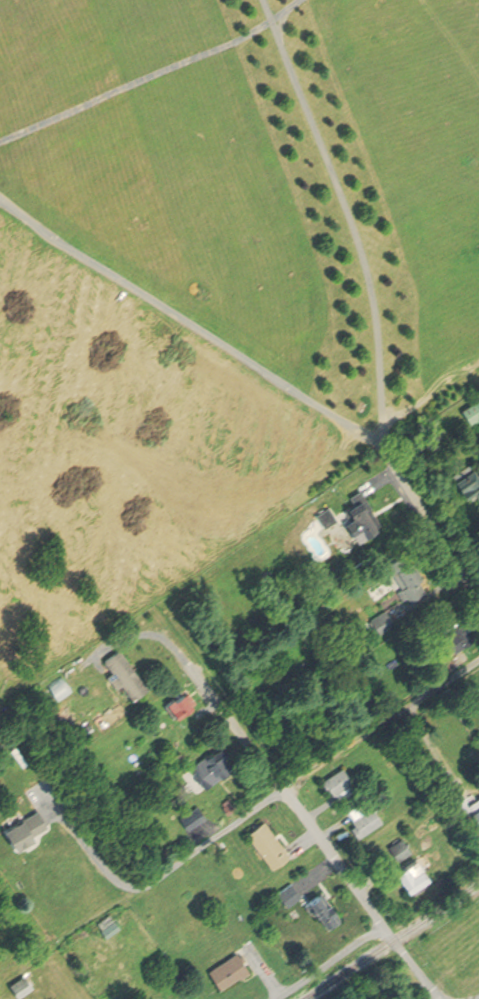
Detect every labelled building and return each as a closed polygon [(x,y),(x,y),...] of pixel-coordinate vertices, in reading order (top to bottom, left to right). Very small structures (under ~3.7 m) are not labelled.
[(478,424),(478,402),(471,406),(478,424)]
